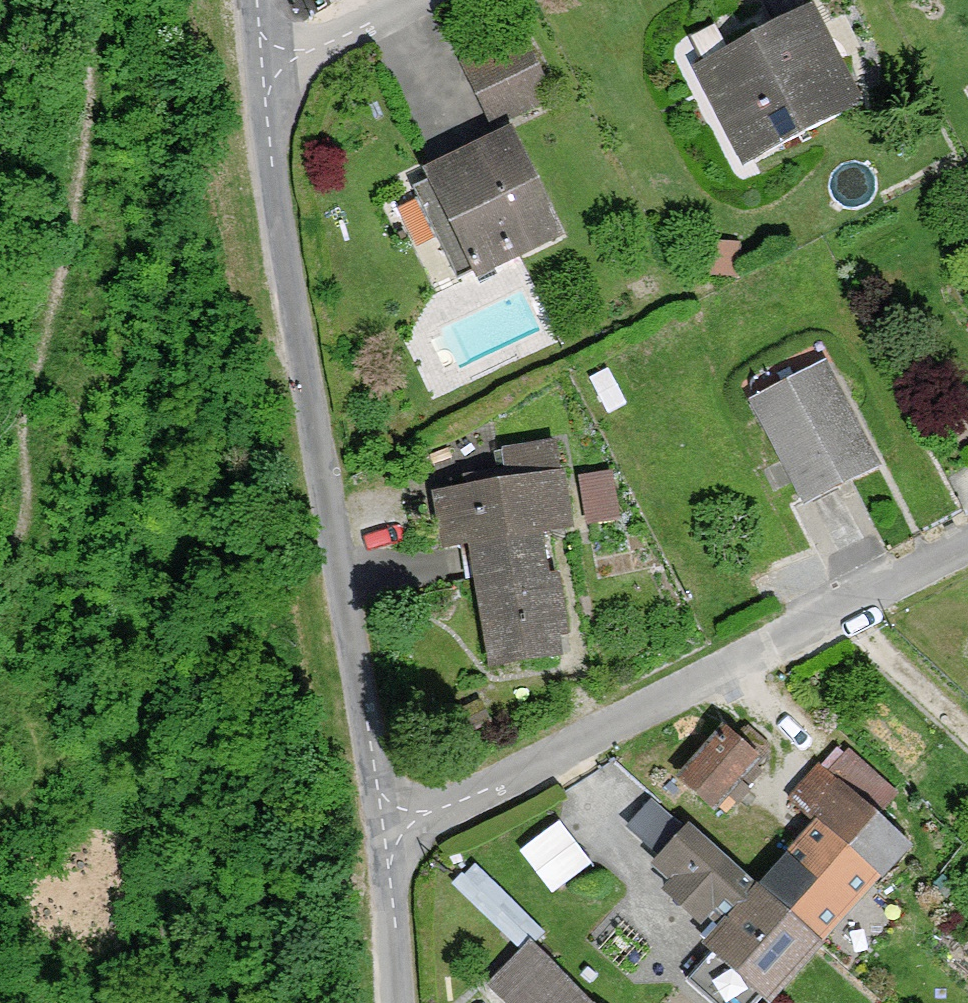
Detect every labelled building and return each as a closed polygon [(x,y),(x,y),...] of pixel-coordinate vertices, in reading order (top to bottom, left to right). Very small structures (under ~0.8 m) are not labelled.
[(744,162),(861,103),(812,7),(695,66),(744,162)] [(491,126),(551,96),(522,38),(462,67),(491,126)] [(459,282),(559,235),(509,131),(409,178),(459,282)] [(740,276),(741,240),(707,239),(706,275),(740,276)] [(803,506),(877,469),(825,362),(750,399),(803,506)] [(467,489),(432,495),(440,547),(468,542),(489,667),(566,653),(545,532),(569,528),(554,442),(504,450),(507,470),(465,478),(467,489)] [(612,471),(578,477),(586,524),(620,519),(612,471)] [(711,810),(758,761),(723,728),(677,777),(711,810)] [(817,822),(756,888),(818,944),(908,846),(878,819),(899,796),(850,751),(828,774),(817,764),(789,796),(817,822)] [(818,944),(756,888),(687,825),(683,830),(652,802),(629,826),(662,856),(655,864),(721,924),(703,943),(712,951),(688,977),(716,1002),(754,1002),(761,995),(766,1000),(818,944)] [(524,842),(555,882),(590,856),(560,816),(524,842)] [(508,1002),(594,1002),(530,939),(487,982),(508,1002)]
